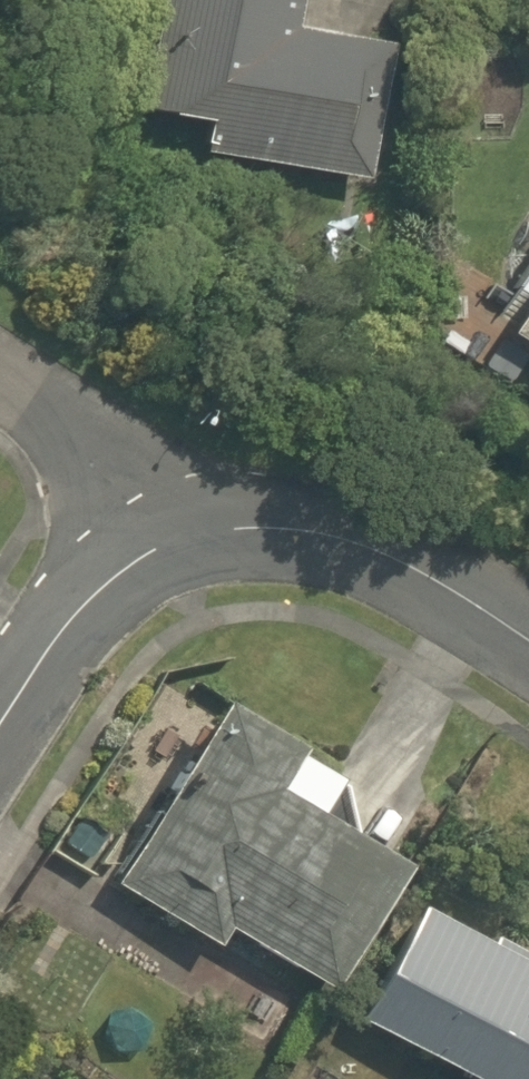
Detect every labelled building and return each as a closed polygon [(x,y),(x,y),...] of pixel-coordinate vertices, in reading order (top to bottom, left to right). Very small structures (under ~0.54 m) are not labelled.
[(134,105),(184,114),(178,146),(361,179),(386,45),(283,27),(288,0),(153,0),(134,105)] [(501,334),(528,352),(528,288),(501,334)] [(217,704),(109,884),(215,946),(225,930),(331,993),(403,873),(309,817),(328,785),(290,762),(296,751),(217,704)] [(410,911),(352,1021),(462,1078),(528,1078),(528,958),(494,940),(488,952),(410,911)]
